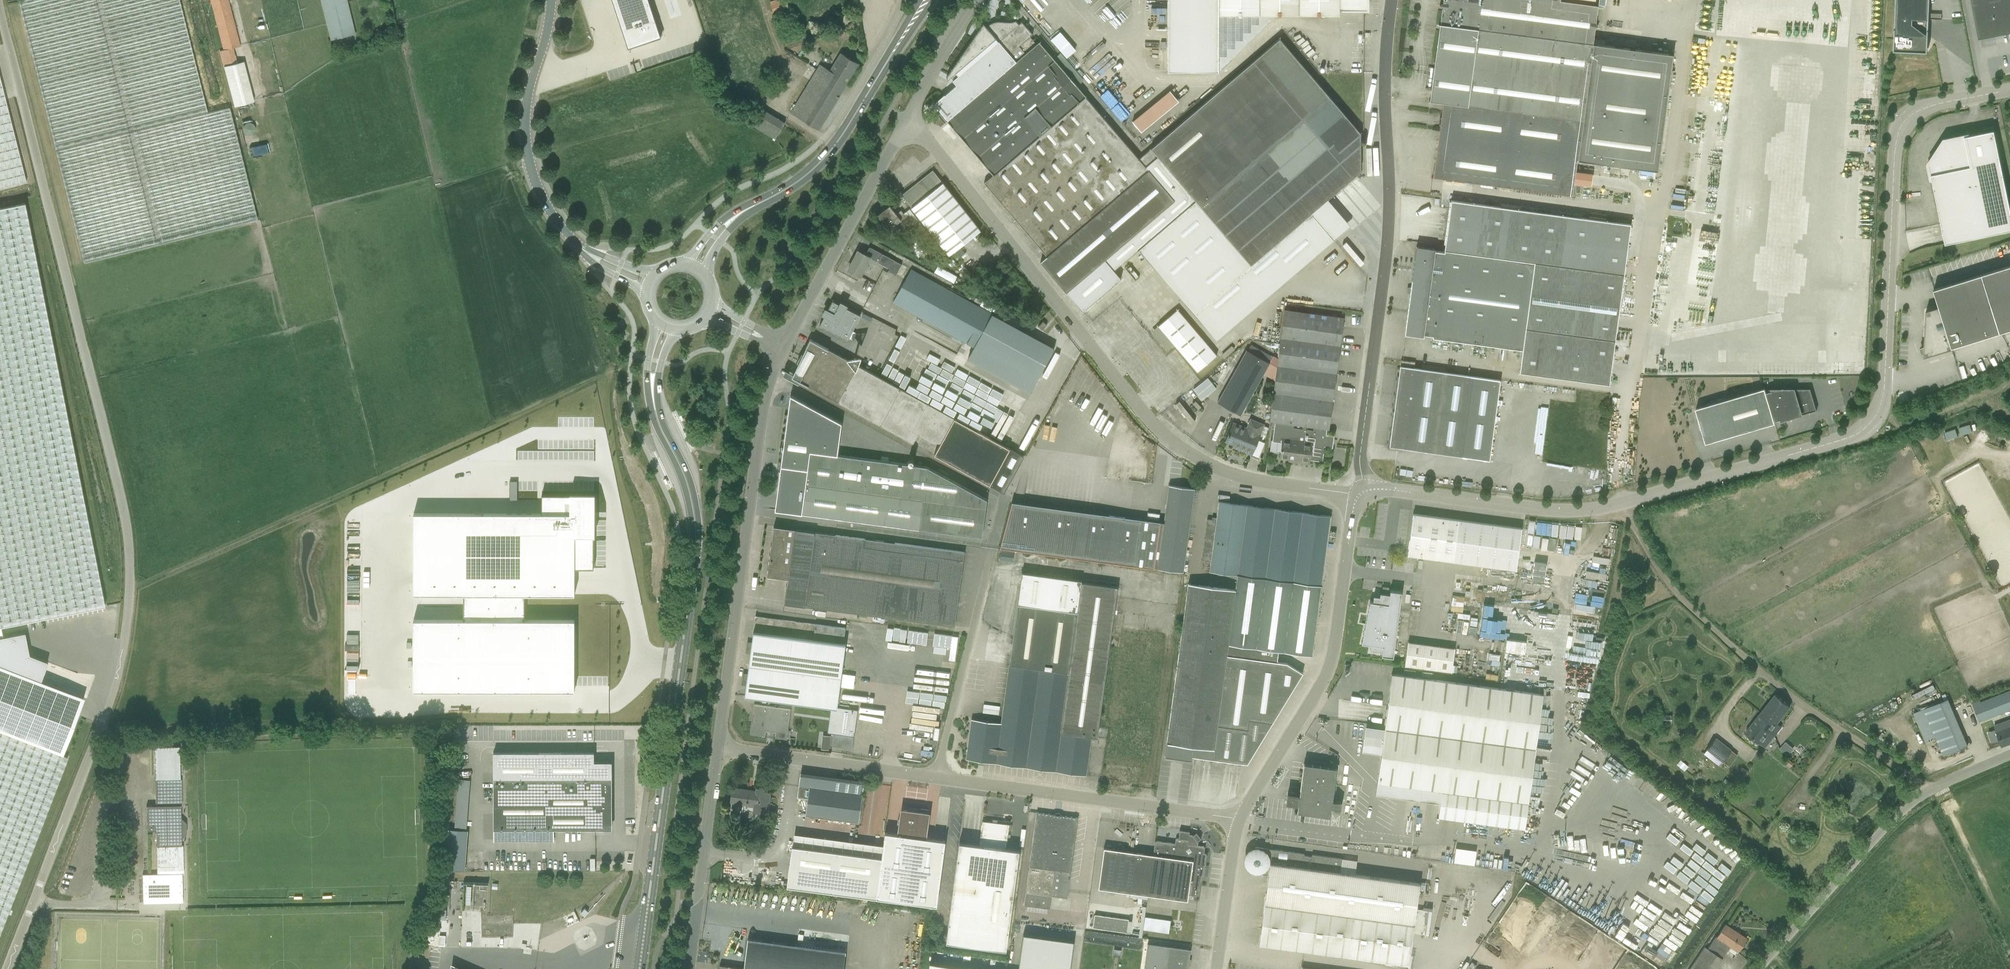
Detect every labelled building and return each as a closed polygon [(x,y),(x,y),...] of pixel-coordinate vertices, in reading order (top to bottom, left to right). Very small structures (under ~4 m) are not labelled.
[(18,1),(84,263),(257,220),(229,107),(208,113),(180,0),(22,0),(18,1)] [(224,49),(239,46),(227,0),(211,0),(224,49)] [(355,34),(347,0),(322,0),(332,40),(355,34)] [(649,0),(612,0),(628,48),(661,37),(649,0)] [(789,8),(786,0),(773,0),(770,1),(773,12),(789,8)] [(1168,71),(1219,71),(1219,15),(1340,15),(1340,7),(1343,7),(1343,9),(1366,9),(1366,0),(1168,0),(1168,71)] [(1560,0),(1443,0),(1443,2),(1439,5),(1442,9),(1430,101),(1443,103),(1433,177),(1573,196),(1574,184),(1590,186),(1592,173),(1576,171),(1578,159),(1657,170),(1672,54),(1593,44),(1598,6),(1560,1),(1560,0)] [(1894,44),(1894,50),(1928,52),(1930,0),(1896,0),(1894,44)] [(1979,36),(1979,38),(2009,32),(2009,0),(1972,0),(1979,36)] [(1083,311),(1110,288),(1121,278),(1114,269),(1137,249),(1137,250),(1139,249),(1216,340),(1334,239),(1327,231),(1311,213),(1357,174),(1361,171),(1361,133),(1361,132),(1331,97),(1281,38),(1150,148),(1142,155),(1139,158),(1068,76),(1058,63),(1040,42),(1037,44),(1030,36),(1033,34),(1022,21),(1019,24),(1016,20),(1013,21),(1011,22),(1008,22),(1001,21),(996,21),(992,22),(990,24),(986,27),(984,23),(952,69),(949,74),(947,77),(948,79),(950,77),(953,80),(952,80),(956,85),(948,92),(934,105),(941,113),(934,119),(933,119),(940,127),(947,121),(993,175),(984,182),(1047,256),(1040,262),(1083,311)] [(385,33),(377,28),(373,34),(381,39),(385,33)] [(819,129),(858,64),(841,53),(831,71),(820,64),(791,113),(819,129)] [(26,182),(0,77),(0,188),(26,182)] [(1169,90),(1130,120),(1139,131),(1177,101),(1169,90)] [(775,137),(783,119),(762,111),(755,128),(775,137)] [(1994,130),(1945,140),(1929,164),(1940,214),(1946,243),(2009,230),(2009,205),(1994,130)] [(981,230),(972,220),(933,170),(902,195),(950,255),(981,230)] [(1416,246),(1412,280),(1405,334),(1423,337),(1424,335),(1433,336),(1433,338),(1483,345),(1522,350),(1519,372),(1609,384),(1630,224),(1450,200),(1444,250),(1444,252),(1435,250),(1435,249),(1416,246)] [(104,606),(24,203),(0,208),(0,627),(104,606)] [(896,213),(890,206),(878,215),(888,228),(899,220),(904,227),(917,218),(910,209),(904,214),(900,210),(896,213)] [(1341,209),(1337,212),(1348,224),(1351,221),(1341,209)] [(901,278),(907,267),(869,246),(865,254),(858,251),(848,270),(861,276),(871,258),(890,268),(888,270),(901,278)] [(957,264),(951,256),(946,260),(952,267),(957,264)] [(2009,330),(2009,265),(1934,289),(1939,306),(1926,310),(1925,345),(1920,347),(1923,358),(1935,355),(1935,354),(2009,330)] [(1054,349),(911,270),(893,301),(975,346),(968,359),(1020,388),(1023,382),(1032,387),(1054,349)] [(861,315),(846,307),(846,306),(841,303),(840,304),(832,300),(827,310),(826,310),(823,314),(825,315),(820,325),(848,340),(861,315)] [(1177,310),(1158,325),(1198,372),(1216,356),(1177,310)] [(1285,311),(1278,360),(1275,380),(1269,422),(1275,423),(1294,424),(1302,425),(1306,426),(1314,427),(1326,428),(1329,429),(1344,318),(1285,311)] [(1042,330),(1047,325),(1043,321),(1038,327),(1042,330)] [(800,380),(913,443),(918,433),(934,442),(941,442),(934,454),(1004,493),(1024,457),(952,416),(809,338),(802,353),(801,352),(796,361),(798,362),(793,373),(785,369),(782,374),(798,383),(800,380)] [(1271,362),(1274,357),(1251,344),(1248,350),(1271,362)] [(1242,416),(1264,374),(1271,362),(1248,350),(1218,402),(1242,416)] [(1264,374),(1275,380),(1278,360),(1274,357),(1271,362),(1264,374)] [(952,366),(948,378),(958,382),(962,370),(952,366)] [(1500,380),(1490,379),(1400,366),(1390,446),(1480,459),(1490,460),(1500,380)] [(1208,377),(1194,388),(1202,399),(1216,388),(1208,377)] [(982,399),(986,392),(964,381),(961,388),(972,393),(970,398),(982,404),(976,418),(985,422),(993,404),(982,399)] [(1559,399),(1576,400),(1577,390),(1560,388),(1559,399)] [(1696,408),(1706,443),(1776,422),(1775,420),(1766,393),(1764,391),(1765,388),(1696,408)] [(1777,389),(1786,419),(1792,418),(1791,415),(1809,413),(1817,410),(1811,388),(1777,389)] [(1766,393),(1775,420),(1781,419),(1781,421),(1786,419),(1777,389),(1772,389),(1769,394),(1766,393)] [(802,513),(982,537),(987,499),(927,466),(836,455),(841,421),(790,394),(781,466),(782,466),(781,472),(780,472),(779,478),(780,478),(778,492),(804,496),(802,513)] [(1189,426),(1195,423),(1179,400),(1170,406),(1175,413),(1178,410),(1189,426)] [(1260,434),(1264,424),(1250,418),(1247,427),(1234,421),(1226,441),(1238,446),(1237,448),(1252,454),(1260,434)] [(1314,427),(1313,430),(1306,429),(1306,426),(1302,425),(1302,428),(1294,427),(1294,424),(1275,423),(1273,440),(1271,440),(1270,452),(1280,454),(1280,458),(1294,459),(1293,462),(1309,464),(1310,459),(1322,461),(1324,445),(1329,446),(1330,443),(1331,443),(1331,439),(1330,439),(1331,436),(1325,435),(1326,428),(1314,427)] [(1947,438),(1971,431),(1969,423),(1945,431),(1947,438)] [(1012,502),(1000,547),(1156,569),(1157,568),(1182,571),(1194,489),(1169,485),(1164,522),(1085,512),(1012,502)] [(414,594),(464,594),(525,594),(574,594),(575,568),(594,568),(594,494),(542,494),(542,513),(414,513),(414,594)] [(1212,519),(1207,519),(1202,560),(1211,561),(1209,571),(1237,574),(1246,505),(1219,501),(1216,521),(1212,520),(1212,519)] [(1265,578),(1275,508),(1246,505),(1237,574),(1265,578)] [(1303,512),(1275,508),(1265,578),(1293,582),(1303,512)] [(1293,582),(1321,586),(1331,516),(1303,512),(1293,582)] [(1408,555),(1516,570),(1521,528),(1413,514),(1408,555)] [(784,604),(954,626),(955,626),(965,552),(774,526),(772,545),(771,545),(771,547),(770,554),(769,556),(770,556),(770,560),(769,560),(769,562),(768,569),(768,571),(767,576),(788,579),(787,585),(787,584),(784,604)] [(1531,550),(1550,554),(1552,542),(1533,539),(1531,550)] [(1014,553),(1002,551),(1000,559),(1013,561),(1014,553)] [(1081,582),(1081,580),(1022,572),(1009,664),(1001,723),(972,719),(966,759),(1086,775),(1091,735),(1098,736),(1110,646),(1118,647),(1119,639),(1111,638),(1117,587),(1081,582)] [(1237,574),(1236,589),(1228,644),(1256,648),(1261,613),(1265,578),(1237,574)] [(1261,613),(1317,621),(1321,586),(1293,582),(1265,578),(1261,613)] [(1189,583),(1179,653),(1226,659),(1227,655),(1277,662),(1278,651),(1228,644),(1236,589),(1189,583)] [(1382,651),(1381,656),(1393,657),(1402,592),(1390,590),(1390,591),(1382,590),(1382,593),(1380,593),(1380,596),(1373,595),(1372,602),(1370,602),(1361,643),(1370,645),(1370,649),(1382,651)] [(525,594),(464,594),(464,619),(414,619),(414,690),(575,690),(575,619),(525,619),(525,594)] [(1256,648),(1278,651),(1312,655),(1317,621),(1261,613),(1256,648)] [(750,656),(842,668),(845,645),(843,645),(845,630),(756,616),(750,656)] [(1140,629),(1139,641),(1152,643),(1152,638),(1141,637),(1141,633),(1158,635),(1159,632),(1140,629)] [(62,755),(84,698),(40,681),(47,662),(30,656),(25,632),(0,637),(0,731),(62,755)] [(1406,641),(1404,666),(1452,670),(1454,646),(1406,641)] [(1192,756),(1194,756),(1195,756),(1212,759),(1214,749),(1226,659),(1179,653),(1178,658),(1168,733),(1167,743),(1165,756),(1192,760),(1192,756)] [(1303,673),(1293,667),(1287,663),(1277,662),(1227,655),(1226,659),(1214,749),(1212,759),(1213,759),(1247,763),(1267,731),(1268,722),(1272,722),(1303,673)] [(836,708),(842,668),(750,656),(745,695),(836,708)] [(855,675),(843,674),(841,686),(854,688),(855,675)] [(1385,728),(1535,748),(1542,694),(1392,674),(1385,728)] [(2009,709),(2009,690),(1981,701),(1980,700),(1972,702),(1980,721),(2009,709)] [(1776,694),(1760,713),(1776,725),(1771,731),(1772,733),(1776,735),(1783,726),(1778,722),(1791,706),(1776,694)] [(1924,708),(1935,736),(1938,745),(1942,755),(1968,744),(1948,698),(1924,708)] [(766,728),(776,730),(775,737),(787,738),(791,709),(754,704),(752,719),(753,719),(753,718),(756,719),(754,734),(765,735),(766,728)] [(1746,731),(1761,743),(1771,731),(1776,725),(1760,713),(1746,731)] [(2009,743),(2009,719),(1994,725),(2002,746),(2009,743)] [(1535,748),(1385,728),(1377,782),(1441,790),(1438,816),(1525,828),(1535,748)] [(68,757),(62,755),(0,731),(0,933),(68,757)] [(1731,750),(1716,738),(1707,748),(1723,761),(1731,750)] [(1786,742),(1780,749),(1788,755),(1793,749),(1786,742)] [(494,829),(595,829),(612,829),(612,762),(594,762),(594,752),(494,752),(494,829)] [(1304,763),(1301,788),(1300,796),(1297,795),(1297,794),(1288,793),(1287,803),(1296,804),(1296,803),(1299,804),(1297,812),(1330,816),(1331,807),(1341,809),(1342,802),(1332,800),(1333,792),(1336,768),(1304,763)] [(802,775),(801,785),(799,796),(809,798),(806,816),(857,823),(858,812),(862,783),(802,775)] [(454,828),(467,828),(470,778),(456,778),(454,828)] [(180,870),(182,869),(181,836),(185,833),(184,823),(181,820),(180,779),(154,780),(155,805),(146,806),(147,831),(156,830),(157,870),(180,870)] [(731,802),(747,804),(747,805),(755,806),(754,811),(767,812),(770,790),(757,788),(757,791),(733,788),(731,802)] [(852,853),(802,846),(792,845),(787,885),(877,897),(927,904),(933,905),(937,906),(945,841),(925,838),(928,814),(902,810),(899,834),(885,832),(882,857),(852,853)] [(1067,898),(1078,818),(1060,815),(1060,813),(1056,812),(1055,815),(1037,812),(1024,905),(1050,908),(1051,896),(1067,898)] [(946,942),(1006,949),(1019,850),(1006,848),(1009,824),(983,820),(979,844),(959,842),(946,942)] [(448,829),(445,869),(465,870),(468,830),(453,829),(452,829),(448,829)] [(1104,848),(1098,888),(1187,900),(1188,894),(1197,896),(1198,894),(1201,877),(1202,877),(1204,875),(1207,855),(1206,853),(1204,853),(1205,847),(1204,845),(1198,845),(1198,841),(1201,838),(1196,832),(1193,834),(1189,834),(1190,831),(1180,830),(1179,838),(1177,838),(1175,839),(1175,843),(1157,840),(1155,842),(1153,855),(1104,848)] [(1409,963),(1413,932),(1425,934),(1428,910),(1417,908),(1420,883),(1340,872),(1342,858),(1312,854),(1312,856),(1304,855),(1304,853),(1256,847),(1254,847),(1253,847),(1252,848),(1250,848),(1249,849),(1248,850),(1247,851),(1246,852),(1245,853),(1244,854),(1244,855),(1243,857),(1243,858),(1243,859),(1243,861),(1243,862),(1244,864),(1244,865),(1245,866),(1245,867),(1246,868),(1247,869),(1248,870),(1250,871),(1251,872),(1252,872),(1268,875),(1259,943),(1269,945),(1348,955),(1409,963)] [(1453,862),(1474,863),(1475,848),(1455,847),(1453,862)] [(466,882),(465,908),(486,909),(487,882),(466,882)] [(1127,932),(1129,919),(1095,914),(1093,926),(1093,927),(1127,932)] [(1730,946),(1738,951),(1746,938),(1725,924),(1716,937),(1715,936),(1707,948),(1704,947),(1690,968),(1715,968),(1730,946)] [(1074,941),(1023,934),(1018,968),(1070,968),(1074,941)] [(844,961),(845,951),(748,938),(743,968),(720,965),(720,968),(843,968),(844,961)] [(1085,968),(1188,968),(1190,956),(1147,950),(1089,942),(1085,968)] [(1148,943),(1147,950),(1190,956),(1191,949),(1168,946),(1148,943)] [(1660,946),(1654,954),(1663,961),(1669,952),(1660,946)]
